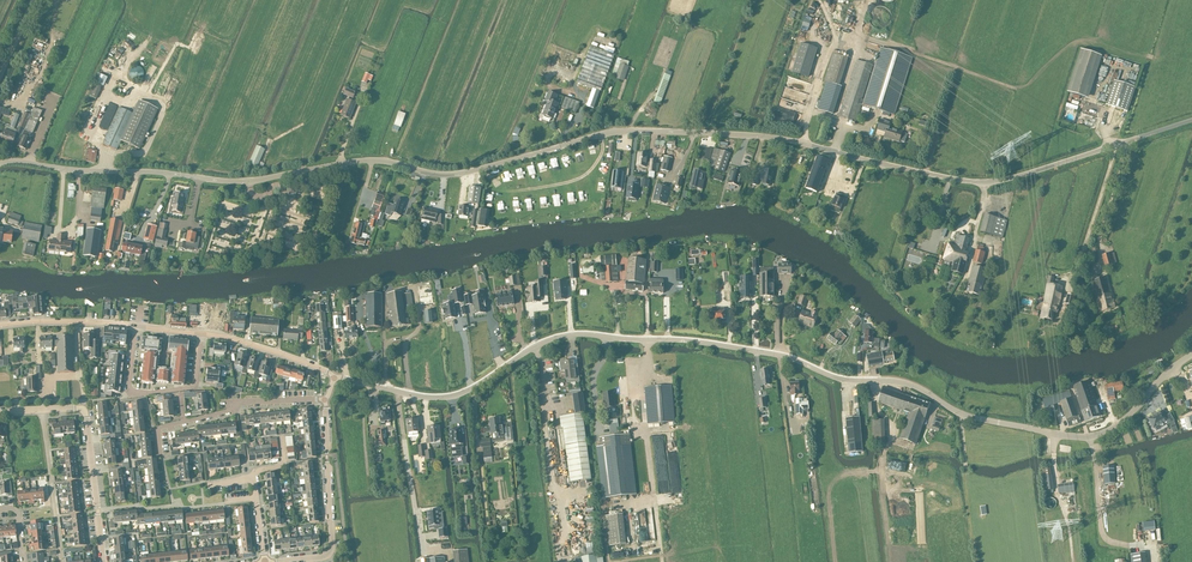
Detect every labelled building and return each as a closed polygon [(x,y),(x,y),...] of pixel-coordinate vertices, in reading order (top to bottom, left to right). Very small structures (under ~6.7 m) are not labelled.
[(801,44),(792,72),(808,77),(817,49),(801,44)] [(615,56),(591,46),(577,82),(593,88),(591,93),(598,95),(600,90),(601,91),(615,56)] [(912,58),(883,48),(865,100),(863,100),(862,104),(893,115),(912,58)] [(1098,55),(1082,50),(1068,92),(1084,97),(1098,55)] [(824,81),(827,82),(818,109),(833,114),(842,87),(839,86),(848,58),(833,54),(824,81)] [(618,58),(611,76),(624,80),(629,66),(628,66),(629,62),(618,58)] [(874,65),(857,60),(843,105),(845,105),(844,109),(841,108),(838,116),(857,121),(862,104),(863,100),(874,65)] [(362,82),(366,84),(368,80),(371,81),(373,76),(365,73),(362,82)] [(664,73),(654,102),(660,104),(671,76),(664,73)] [(1127,111),(1130,103),(1135,87),(1114,80),(1106,104),(1127,111)] [(353,98),(355,92),(346,89),(344,94),(353,98)] [(557,96),(555,95),(549,93),(546,100),(549,101),(543,114),(552,118),(558,104),(553,102),(555,95),(557,96)] [(593,108),(598,95),(591,93),(587,106),(593,108)] [(576,112),(580,102),(566,97),(563,107),(576,112)] [(349,118),(356,103),(347,99),(340,115),(349,118)] [(157,109),(139,101),(133,114),(120,141),(138,150),(157,109)] [(133,114),(120,107),(103,143),(116,150),(120,141),(133,114)] [(32,133),(42,111),(34,108),(25,130),(30,132),(32,133)] [(23,128),(29,114),(24,112),(19,126),(23,128)] [(405,114),(399,112),(394,125),(400,127),(405,114)] [(880,119),(877,129),(886,132),(884,137),(899,142),(899,140),(904,142),(906,138),(907,136),(907,134),(902,132),(890,128),(891,123),(880,119)] [(16,134),(3,129),(0,138),(0,140),(12,145),(16,134)] [(23,136),(19,146),(26,149),(31,139),(28,138),(30,132),(25,130),(22,130),(21,135),(23,136)] [(257,167),(264,149),(257,146),(249,163),(257,167)] [(719,147),(714,159),(717,160),(722,149),(719,147)] [(713,150),(707,148),(704,159),(710,161),(713,150)] [(95,163),(97,150),(87,149),(86,161),(95,163)] [(749,165),(754,151),(747,149),(742,163),(749,165)] [(638,153),(637,166),(646,167),(646,166),(649,167),(649,171),(655,172),(656,160),(650,159),(650,160),(647,160),(648,154),(638,153)] [(666,156),(662,170),(669,172),(673,158),(666,156)] [(828,161),(817,157),(806,189),(817,193),(828,161)] [(713,179),(722,181),(727,167),(718,164),(713,179)] [(733,169),(728,183),(739,186),(743,172),(733,169)] [(761,172),(760,179),(764,180),(763,185),(764,186),(765,186),(766,186),(767,186),(768,187),(769,186),(770,186),(771,181),(771,180),(772,178),(771,177),(773,170),(766,169),(762,169),(761,172)] [(613,172),(612,185),(618,186),(622,187),(624,173),(617,173),(617,171),(613,170),(613,172)] [(694,170),(690,187),(695,188),(696,186),(702,188),(705,175),(701,174),(702,171),(694,170)] [(758,185),(759,177),(751,175),(750,184),(758,185)] [(836,181),(827,178),(822,196),(829,198),(832,187),(834,188),(836,181)] [(637,199),(638,185),(628,184),(627,198),(637,199)] [(665,204),(669,188),(657,185),(653,200),(665,204)] [(296,192),(300,191),(299,187),(295,188),(294,186),(287,188),(288,196),(296,194),(296,192)] [(479,203),(481,188),(469,186),(467,202),(479,203)] [(103,208),(106,189),(93,187),(90,206),(103,208)] [(123,189),(116,188),(113,200),(121,202),(123,189)] [(173,198),(171,205),(173,206),(172,211),(180,212),(181,207),(182,208),(184,199),(182,199),(183,194),(175,193),(174,198),(173,198)] [(841,209),(845,196),(836,193),(831,205),(841,209)] [(399,216),(404,202),(395,199),(393,205),(388,203),(385,214),(390,216),(391,213),(399,216)] [(460,206),(459,215),(468,216),(469,210),(471,210),(472,207),(469,207),(460,206)] [(421,216),(421,219),(435,222),(435,220),(437,211),(423,208),(421,216)] [(487,227),(489,211),(480,209),(477,225),(487,227)] [(21,227),(23,221),(20,220),(21,216),(11,212),(8,222),(21,227)] [(1002,238),(1007,220),(985,214),(980,232),(1002,238)] [(117,243),(122,221),(111,219),(105,250),(113,252),(115,242),(117,243)] [(39,242),(42,226),(25,222),(22,238),(39,242)] [(356,223),(352,235),(354,236),(354,237),(365,240),(361,239),(365,224),(357,222),(357,223),(356,223)] [(148,224),(144,239),(153,241),(157,226),(148,224)] [(13,232),(3,230),(3,229),(0,228),(0,241),(11,243),(13,232)] [(97,257),(100,231),(87,229),(84,255),(97,257)] [(157,237),(155,244),(167,246),(168,239),(165,238),(166,231),(159,229),(158,229),(157,237)] [(186,243),(185,245),(193,247),(193,248),(198,249),(200,237),(195,236),(196,233),(188,232),(186,242),(186,243)] [(49,250),(59,251),(61,234),(57,234),(57,241),(50,240),(49,250)] [(61,234),(59,251),(70,253),(71,242),(64,241),(65,234),(61,234)] [(354,236),(352,235),(351,243),(363,246),(365,240),(354,237),(354,236)] [(969,238),(958,236),(955,245),(966,248),(969,238)] [(33,256),(35,245),(25,243),(23,254),(33,256)] [(121,250),(121,251),(125,252),(133,254),(135,245),(127,244),(123,243),(121,250)] [(955,245),(948,243),(943,259),(953,263),(951,271),(963,275),(969,253),(965,252),(966,248),(955,245)] [(982,264),(984,253),(983,252),(984,248),(983,248),(984,245),(979,244),(977,250),(976,250),(973,261),(982,264)] [(135,245),(133,254),(140,255),(139,261),(144,262),(146,253),(141,252),(142,247),(135,245)] [(1089,261),(1097,261),(1097,248),(1091,248),(1089,261)] [(1105,266),(1116,262),(1114,253),(1102,256),(1105,266)] [(616,265),(616,255),(600,256),(601,267),(616,265)] [(643,291),(646,260),(628,258),(625,290),(643,291)] [(779,274),(791,274),(791,264),(779,264),(779,274)] [(979,295),(980,291),(982,287),(986,270),(973,266),(967,292),(979,295)] [(773,296),(773,274),(760,274),(760,296),(773,296)] [(1057,313),(1063,286),(1051,284),(1054,277),(1049,276),(1040,318),(1052,320),(1053,312),(1057,313)] [(752,295),(752,277),(739,277),(739,298),(752,298),(752,297),(750,297),(750,295),(752,295)] [(1099,313),(1115,307),(1107,278),(1102,279),(1091,282),(1096,300),(1099,313)] [(649,279),(649,292),(663,293),(664,285),(663,285),(663,280),(662,279),(649,279)] [(554,283),(556,300),(566,299),(565,294),(568,294),(566,280),(566,282),(554,283)] [(530,287),(530,292),(528,292),(529,302),(539,301),(539,297),(543,297),(543,294),(542,282),(536,282),(536,287),(530,287)] [(433,302),(432,294),(431,288),(431,284),(418,286),(421,304),(433,302)] [(470,292),(464,293),(465,302),(471,301),(473,315),(487,313),(484,292),(485,292),(484,285),(482,285),(475,286),(476,293),(470,294),(470,292)] [(449,303),(443,304),(444,309),(442,309),(443,314),(445,314),(445,319),(455,318),(453,304),(454,303),(454,304),(461,303),(459,290),(452,291),(452,295),(448,296),(449,303)] [(401,292),(394,293),(395,304),(397,304),(398,314),(397,314),(397,320),(399,320),(400,326),(405,325),(409,324),(408,318),(405,319),(404,317),(404,312),(401,292)] [(496,295),(498,306),(514,304),(513,292),(496,295)] [(366,327),(381,327),(381,293),(366,293),(366,327)] [(391,327),(400,326),(399,320),(397,320),(397,314),(398,314),(397,304),(395,304),(394,293),(387,294),(391,327)] [(405,308),(413,307),(411,293),(403,294),(405,308)] [(804,306),(807,297),(801,295),(798,304),(804,306)] [(27,298),(27,308),(33,308),(34,315),(42,314),(41,296),(32,296),(32,297),(27,298)] [(1067,296),(1064,307),(1067,308),(1070,309),(1070,305),(1072,297),(1067,296)] [(14,313),(12,299),(12,297),(5,298),(5,300),(9,300),(9,302),(4,303),(4,306),(0,306),(0,318),(6,317),(11,317),(11,315),(12,313),(14,313)] [(20,309),(27,308),(27,298),(12,299),(14,313),(20,312),(20,309)] [(316,314),(324,313),(329,312),(328,301),(321,302),(321,304),(315,305),(316,314)] [(724,320),(725,320),(725,319),(724,308),(713,309),(713,313),(711,313),(711,317),(714,317),(714,320),(720,320),(721,321),(722,321),(723,321),(724,321),(724,320)] [(214,309),(206,309),(206,324),(215,324),(215,320),(223,320),(223,314),(214,314),(214,309)] [(234,324),(233,328),(233,329),(244,330),(244,317),(234,317),(235,311),(230,311),(230,324),(234,324)] [(425,323),(432,322),(438,322),(437,311),(431,312),(431,311),(424,312),(425,323)] [(802,311),(798,323),(807,325),(811,314),(802,311)] [(817,313),(812,311),(811,314),(807,325),(813,327),(817,316),(816,316),(817,313)] [(324,319),(324,313),(316,314),(317,323),(325,323),(324,319)] [(1080,331),(1084,317),(1073,314),(1069,327),(1080,331)] [(178,315),(171,315),(170,326),(186,327),(186,323),(185,323),(186,318),(178,318),(178,315)] [(855,327),(861,319),(855,315),(849,322),(855,327)] [(342,328),(341,317),(333,317),(334,329),(342,328)] [(263,335),(265,319),(251,318),(250,333),(263,335)] [(279,320),(265,319),(263,335),(277,336),(279,320)] [(326,323),(325,323),(317,323),(318,332),(326,332),(325,328),(330,328),(330,322),(326,323)] [(861,324),(861,328),(861,332),(862,332),(864,335),(864,342),(865,342),(866,343),(868,342),(872,342),(872,334),(874,332),(867,325),(861,324)] [(113,328),(104,327),(103,335),(112,336),(113,328)] [(298,327),(298,328),(298,330),(284,329),(283,339),(297,340),(298,337),(302,338),(303,328),(298,327)] [(824,336),(824,352),(840,352),(840,342),(849,342),(848,327),(842,328),(843,334),(824,336)] [(119,336),(120,329),(113,328),(112,336),(112,341),(113,341),(118,342),(119,336)] [(355,328),(346,328),(346,330),(344,330),(345,332),(343,332),(344,339),(357,338),(356,331),(355,331),(355,328)] [(129,330),(120,329),(119,336),(118,342),(124,343),(124,345),(125,345),(127,345),(129,330)] [(327,340),(326,337),(326,332),(318,332),(319,340),(327,340)] [(84,334),(84,348),(91,348),(91,351),(93,351),(93,358),(98,358),(99,341),(94,341),(94,334),(84,334)] [(58,373),(74,372),(72,335),(56,335),(56,338),(52,338),(52,337),(39,338),(39,348),(52,348),(52,345),(57,345),(58,373)] [(103,335),(102,343),(112,344),(113,341),(112,341),(112,336),(103,335)] [(24,338),(17,338),(16,337),(14,338),(13,339),(13,349),(20,348),(20,353),(24,353),(24,338)] [(327,340),(319,340),(321,352),(328,351),(327,348),(327,343),(327,341),(329,340),(328,337),(326,337),(327,340)] [(141,382),(153,384),(157,355),(156,355),(157,352),(160,352),(162,340),(157,339),(147,338),(142,338),(141,350),(145,351),(144,354),(141,382)] [(169,339),(168,351),(174,352),(171,384),(184,385),(188,341),(169,339)] [(881,343),(881,340),(872,340),(872,344),(871,343),(871,348),(873,348),(874,347),(879,347),(879,342),(881,343)] [(209,356),(213,356),(213,351),(225,353),(226,345),(214,344),(213,349),(209,348),(209,356)] [(887,361),(894,360),(892,348),(888,349),(888,351),(866,355),(869,367),(887,363),(887,361)] [(107,360),(110,361),(123,362),(124,356),(116,355),(116,351),(109,350),(107,360)] [(246,374),(247,370),(249,364),(248,364),(245,363),(246,355),(238,353),(235,365),(243,367),(242,373),(246,374)] [(247,370),(255,372),(253,377),(258,378),(259,374),(260,368),(256,367),(258,360),(250,357),(248,364),(249,364),(247,370)] [(574,360),(560,361),(561,371),(565,370),(566,380),(566,383),(579,382),(577,364),(575,364),(574,360)] [(260,368),(259,374),(263,375),(267,376),(266,379),(265,381),(269,382),(271,377),(272,370),(269,369),(270,364),(262,362),(260,368)] [(206,375),(219,377),(222,377),(223,370),(225,370),(225,366),(217,365),(217,369),(207,368),(206,375)] [(277,366),(275,374),(278,374),(276,379),(281,380),(281,379),(282,376),(284,368),(277,366)] [(289,377),(291,369),(284,368),(282,376),(289,377)] [(770,368),(768,369),(767,368),(765,368),(764,369),(760,370),(762,386),(770,385),(770,380),(771,378),(770,375),(771,375),(770,368)] [(298,371),(291,369),(289,377),(296,379),(298,371)] [(156,382),(169,383),(170,372),(157,371),(156,382)] [(296,379),(295,382),(298,383),(298,380),(302,381),(305,373),(298,371),(296,379)] [(219,377),(206,375),(206,383),(215,384),(215,387),(222,388),(223,384),(218,384),(219,377)] [(37,392),(37,378),(27,378),(27,393),(37,392)] [(1073,386),(1081,410),(1090,407),(1091,412),(1093,411),(1095,417),(1100,416),(1088,381),(1073,386)] [(1114,392),(1124,390),(1122,381),(1105,384),(1108,400),(1115,399),(1114,392)] [(790,391),(790,395),(796,395),(799,395),(799,391),(799,383),(790,383),(790,391)] [(121,386),(108,385),(105,385),(104,395),(111,395),(112,392),(120,393),(121,386)] [(648,424),(674,422),(672,385),(645,388),(648,424)] [(917,399),(882,388),(878,402),(908,413),(899,438),(916,444),(923,424),(920,423),(922,417),(912,414),(917,399)] [(205,391),(190,392),(190,398),(196,397),(197,403),(207,402),(206,394),(205,391)] [(1068,427),(1080,423),(1069,391),(1043,399),(1046,413),(1054,411),(1052,405),(1060,402),(1068,427)] [(615,407),(613,392),(603,393),(604,408),(615,407)] [(165,394),(156,395),(156,398),(157,403),(162,402),(163,409),(173,408),(172,401),(171,401),(170,396),(165,397),(165,394)] [(575,413),(585,412),(582,394),(573,395),(575,413)] [(760,408),(763,408),(766,407),(765,398),(758,399),(760,408)] [(802,399),(796,399),(797,407),(798,407),(799,414),(803,414),(803,412),(809,412),(808,405),(808,402),(802,402),(802,399)] [(920,423),(923,424),(930,404),(917,399),(912,414),(922,417),(920,423)] [(133,411),(142,409),(141,402),(132,403),(133,411)] [(208,409),(207,402),(197,403),(198,411),(192,411),(193,415),(201,414),(201,410),(208,409)] [(98,412),(108,411),(107,403),(97,404),(98,412)] [(388,410),(389,410),(389,409),(388,409),(388,408),(387,407),(386,407),(385,407),(384,407),(383,408),(383,409),(383,410),(379,410),(381,425),(385,424),(385,423),(390,423),(388,410)] [(1084,421),(1095,417),(1093,411),(1091,412),(1090,407),(1081,410),(1084,421)] [(174,416),(173,408),(163,409),(164,417),(159,418),(160,422),(171,421),(170,417),(174,416)] [(302,417),(302,420),(302,421),(312,420),(311,413),(312,413),(311,408),(301,409),(301,412),(294,413),(295,417),(302,417)] [(143,417),(142,409),(133,411),(133,418),(143,417)] [(1163,410),(1147,418),(1153,429),(1155,428),(1156,431),(1160,428),(1159,426),(1169,420),(1170,423),(1174,420),(1170,413),(1166,415),(1163,410)] [(108,411),(98,412),(99,419),(108,418),(108,411)] [(289,411),(282,412),(283,421),(282,422),(282,426),(285,426),(285,425),(290,424),(291,425),(290,425),(291,425),(290,421),(289,411)] [(277,422),(282,422),(283,421),(282,412),(274,413),(275,422),(274,422),(275,427),(277,427),(277,422)] [(268,423),(267,423),(267,428),(270,428),(270,423),(274,422),(275,422),(274,413),(267,414),(268,423)] [(261,424),(259,424),(260,429),(267,428),(267,423),(268,423),(267,414),(263,415),(260,415),(259,415),(261,424)] [(572,482),(591,479),(582,414),(560,417),(561,427),(565,427),(572,482)] [(253,425),(252,425),(253,430),(255,430),(255,425),(259,424),(261,424),(259,415),(252,416),(253,425)] [(245,422),(241,422),(242,432),(246,431),(246,426),(247,426),(252,425),(253,425),(252,416),(248,416),(245,417),(245,422)] [(144,425),(143,417),(133,418),(134,426),(144,425)] [(859,417),(846,418),(849,453),(862,451),(859,417)] [(99,419),(97,420),(98,424),(100,424),(100,427),(109,426),(111,426),(111,418),(108,418),(99,419)] [(417,419),(405,421),(407,433),(407,435),(419,434),(418,429),(420,429),(419,424),(417,424),(417,422),(417,419)] [(512,424),(500,426),(499,419),(490,420),(491,428),(486,429),(487,432),(492,431),(493,440),(504,438),(504,441),(514,440),(512,424)] [(53,435),(64,434),(63,423),(60,424),(60,422),(56,422),(56,420),(49,421),(49,427),(52,426),(53,435)] [(63,423),(64,434),(75,432),(74,420),(66,421),(67,423),(63,423)] [(302,422),(303,427),(303,428),(313,427),(312,420),(302,421),(302,420),(298,420),(298,423),(302,422)] [(359,422),(349,422),(350,432),(355,432),(355,435),(359,435),(359,422)] [(236,436),(240,436),(239,425),(235,426),(235,423),(228,424),(229,434),(236,433),(236,436)] [(229,434),(228,424),(220,425),(221,435),(229,434)] [(145,432),(144,425),(134,426),(135,433),(145,432)] [(213,426),(214,436),(221,435),(220,425),(213,426)] [(110,434),(109,426),(100,427),(101,435),(110,434)] [(206,437),(214,436),(213,426),(205,427),(206,437)] [(433,440),(440,439),(439,426),(427,428),(428,444),(434,443),(433,440)] [(197,428),(198,432),(199,438),(206,437),(205,427),(197,428)] [(303,430),(304,435),(313,434),(313,427),(303,428),(303,427),(298,428),(299,430),(303,430)] [(449,430),(450,439),(449,439),(450,449),(456,448),(457,457),(462,456),(463,456),(462,448),(463,448),(462,438),(460,438),(460,434),(461,434),(460,429),(457,429),(457,428),(452,429),(452,430),(449,430)] [(384,430),(377,431),(378,440),(376,440),(377,446),(385,445),(384,430)] [(199,442),(199,438),(198,432),(191,433),(192,443),(199,442)] [(184,444),(192,443),(191,433),(183,434),(184,444)] [(140,443),(150,442),(149,434),(140,435),(140,443)] [(177,445),(184,444),(183,434),(175,435),(176,439),(172,439),(173,448),(177,447),(177,445)] [(304,435),(299,435),(299,438),(301,437),(301,439),(304,439),(304,440),(305,442),(305,443),(314,442),(313,434),(304,435)] [(606,497),(636,494),(629,434),(600,437),(606,497)] [(482,447),(491,446),(490,439),(481,440),(482,447)] [(106,445),(105,445),(105,449),(106,449),(116,448),(115,441),(106,442),(106,445)] [(141,451),(151,449),(150,442),(140,443),(141,451)] [(305,444),(306,449),(306,450),(315,449),(314,442),(305,443),(305,442),(300,443),(300,445),(305,444)] [(264,450),(264,445),(261,446),(262,451),(257,451),(255,452),(256,461),(263,460),(262,451),(264,450)] [(271,445),(264,445),(264,450),(262,451),(263,460),(271,459),(270,450),(271,450),(271,445)] [(424,445),(417,446),(418,458),(425,457),(424,451),(424,445)] [(254,449),(247,449),(248,452),(249,461),(256,461),(255,452),(257,451),(256,446),(254,447),(254,449)] [(116,448),(106,449),(107,457),(116,456),(116,448)] [(152,457),(151,449),(141,451),(142,458),(152,457)] [(306,449),(301,450),(301,452),(301,454),(306,454),(307,458),(316,457),(315,449),(306,450),(306,449)] [(242,460),(241,451),(237,452),(238,456),(231,457),(232,467),(239,466),(239,460),(242,460)] [(209,470),(217,469),(215,459),(208,460),(208,453),(203,454),(204,463),(208,463),(209,470)] [(492,462),(491,453),(483,454),(484,463),(492,462)] [(116,456),(107,457),(108,465),(117,464),(116,456)] [(224,468),(223,458),(219,459),(218,456),(215,456),(216,459),(215,459),(217,469),(224,468)] [(179,466),(188,465),(188,457),(178,458),(179,466)] [(224,468),(232,467),(231,457),(223,458),(224,468)] [(148,468),(157,467),(157,459),(147,460),(148,468)] [(302,464),(303,469),(303,471),(312,470),(312,462),(302,463),(302,462),(297,462),(297,465),(302,464)] [(180,473),(189,472),(188,465),(179,466),(180,473)] [(1104,483),(1115,482),(1114,466),(1103,467),(1104,483)] [(148,475),(158,474),(157,467),(148,468),(148,475)] [(303,472),(304,477),(304,478),(313,477),(312,470),(303,471),(303,469),(298,470),(298,472),(303,472)] [(114,479),(127,478),(127,475),(123,475),(122,471),(113,472),(114,479)] [(190,480),(189,472),(180,473),(180,481),(190,480)] [(276,480),(276,482),(281,481),(280,479),(276,479),(275,473),(265,474),(266,482),(276,480)] [(149,483),(159,482),(158,474),(148,475),(149,483)] [(304,479),(305,484),(305,486),(314,484),(313,477),(304,478),(304,477),(299,477),(299,480),(304,479)] [(115,487),(124,486),(126,486),(125,481),(127,481),(127,478),(114,479),(115,487)] [(1,490),(1,495),(8,494),(8,497),(12,496),(11,479),(6,480),(6,483),(0,483),(0,490),(1,490)] [(277,488),(277,489),(282,489),(281,486),(276,487),(276,482),(276,480),(266,482),(267,489),(277,488)] [(150,490),(160,489),(159,482),(149,483),(150,490)] [(1059,493),(1074,491),(1073,483),(1058,485),(1059,493)] [(305,484),(300,485),(300,487),(302,487),(303,492),(306,492),(306,493),(315,492),(314,484),(305,486),(305,484)] [(125,493),(124,486),(115,487),(116,494),(125,493)] [(80,488),(67,489),(68,493),(63,493),(63,496),(79,494),(78,491),(80,491),(80,488)] [(278,495),(278,496),(283,496),(282,493),(277,494),(277,489),(277,488),(267,489),(268,496),(278,495)] [(36,490),(38,500),(41,500),(41,502),(45,502),(43,489),(36,490)] [(161,497),(160,489),(150,490),(151,498),(161,497)] [(306,494),(306,499),(307,500),(316,499),(315,492),(306,493),(306,492),(303,492),(301,492),(301,495),(306,494)] [(126,501),(125,493),(116,494),(116,502),(126,501)] [(278,503),(279,504),(283,503),(283,501),(278,501),(278,496),(278,495),(268,496),(269,504),(278,503)] [(307,501),(307,506),(307,508),(317,507),(316,499),(307,500),(306,499),(301,500),(302,502),(307,501)] [(81,503),(81,500),(69,501),(69,505),(64,505),(64,508),(80,506),(80,503),(81,503)] [(393,521),(403,520),(401,501),(391,502),(393,521)] [(279,509),(279,504),(278,503),(269,504),(270,511),(279,510),(279,511),(284,511),(284,508),(279,509)] [(307,508),(307,506),(302,507),(303,509),(308,509),(308,514),(308,515),(318,514),(317,507),(307,508)] [(238,509),(239,516),(248,515),(247,507),(238,509)] [(182,510),(174,511),(175,521),(183,520),(182,510)] [(224,510),(216,511),(217,520),(225,519),(224,510)] [(280,517),(280,518),(285,518),(285,516),(280,516),(279,511),(279,510),(270,511),(271,518),(280,517)] [(444,523),(442,513),(438,514),(437,511),(437,510),(428,511),(428,512),(429,526),(432,526),(439,525),(439,524),(444,523)] [(137,516),(136,511),(129,512),(130,521),(137,520),(137,516)] [(167,512),(168,522),(175,521),(174,511),(167,512)] [(217,520),(216,511),(208,512),(209,521),(217,520)] [(122,522),(130,521),(129,512),(121,513),(122,522)] [(160,523),(168,522),(167,512),(159,513),(160,523)] [(202,522),(209,521),(208,512),(201,513),(202,522)] [(122,522),(121,513),(114,513),(114,519),(110,520),(111,528),(115,528),(115,523),(122,522)] [(153,524),(160,523),(159,513),(152,514),(153,524)] [(194,523),(193,513),(185,514),(186,524),(194,523)] [(194,523),(202,522),(201,513),(193,513),(194,523)] [(144,515),(145,524),(153,524),(152,514),(144,515)] [(308,515),(308,514),(303,514),(304,517),(309,516),(309,523),(319,522),(318,514),(308,515)] [(608,546),(626,544),(623,514),(604,516),(608,546)] [(137,520),(138,525),(145,524),(144,515),(137,516),(137,520)] [(239,516),(239,524),(249,523),(248,515),(239,516)] [(281,523),(280,518),(280,517),(271,518),(272,526),(281,525),(281,526),(286,525),(286,523),(281,523)] [(28,529),(28,532),(41,531),(40,520),(31,522),(31,525),(30,525),(30,529),(28,529)] [(8,524),(10,537),(16,536),(15,525),(11,526),(11,523),(8,524)] [(239,524),(240,531),(250,530),(249,523),(239,524)] [(447,529),(447,528),(439,529),(439,530),(440,538),(448,537),(447,529)] [(250,530),(240,531),(241,539),(250,538),(250,530)] [(317,536),(312,537),(311,537),(312,546),(319,545),(318,536),(320,536),(319,531),(316,531),(317,536)] [(305,538),(303,538),(304,547),(312,546),(311,537),(312,537),(312,532),(309,532),(310,534),(305,535),(305,538)] [(86,536),(86,533),(74,534),(74,538),(69,539),(69,541),(85,539),(85,536),(86,536)] [(295,539),(290,539),(289,540),(290,549),(297,548),(296,539),(298,538),(297,533),(295,534),(295,539)] [(303,538),(298,538),(296,539),(297,548),(304,547),(303,538),(305,538),(305,535),(304,533),(302,533),(303,538)] [(289,540),(290,539),(290,534),(287,535),(288,540),(283,540),(281,540),(282,549),(290,549),(289,540)] [(281,540),(283,540),(282,535),(280,535),(280,541),(274,541),(275,550),(282,549),(281,540)] [(115,547),(124,545),(123,538),(114,539),(115,547)] [(241,539),(242,546),(251,545),(250,538),(241,539)] [(116,554),(125,553),(124,545),(115,547),(116,554)] [(251,545),(242,546),(243,554),(252,553),(251,545)] [(228,546),(220,547),(221,557),(229,556),(228,546)] [(214,557),(221,557),(220,547),(213,548),(214,557)] [(206,558),(214,557),(213,548),(205,549),(206,558)] [(199,559),(206,558),(205,549),(198,550),(199,559)] [(453,551),(454,561),(468,561),(467,549),(453,551)] [(199,559),(198,550),(190,551),(191,560),(199,559)] [(1,561),(13,561),(13,556),(12,556),(11,551),(0,552),(0,558),(1,557),(1,561)] [(186,551),(179,552),(180,561),(188,560),(186,551)] [(1130,553),(1131,561),(1147,561),(1145,551),(1130,553)] [(44,561),(46,561),(46,557),(43,558),(43,552),(31,554),(31,561),(44,559),(44,561)] [(180,561),(179,552),(171,553),(172,561),(173,561),(180,561)] [(116,561),(126,560),(125,553),(116,554),(116,561)] [(171,553),(164,554),(165,561),(172,561),(171,553)] [(164,554),(156,555),(157,561),(165,561),(164,554)]
